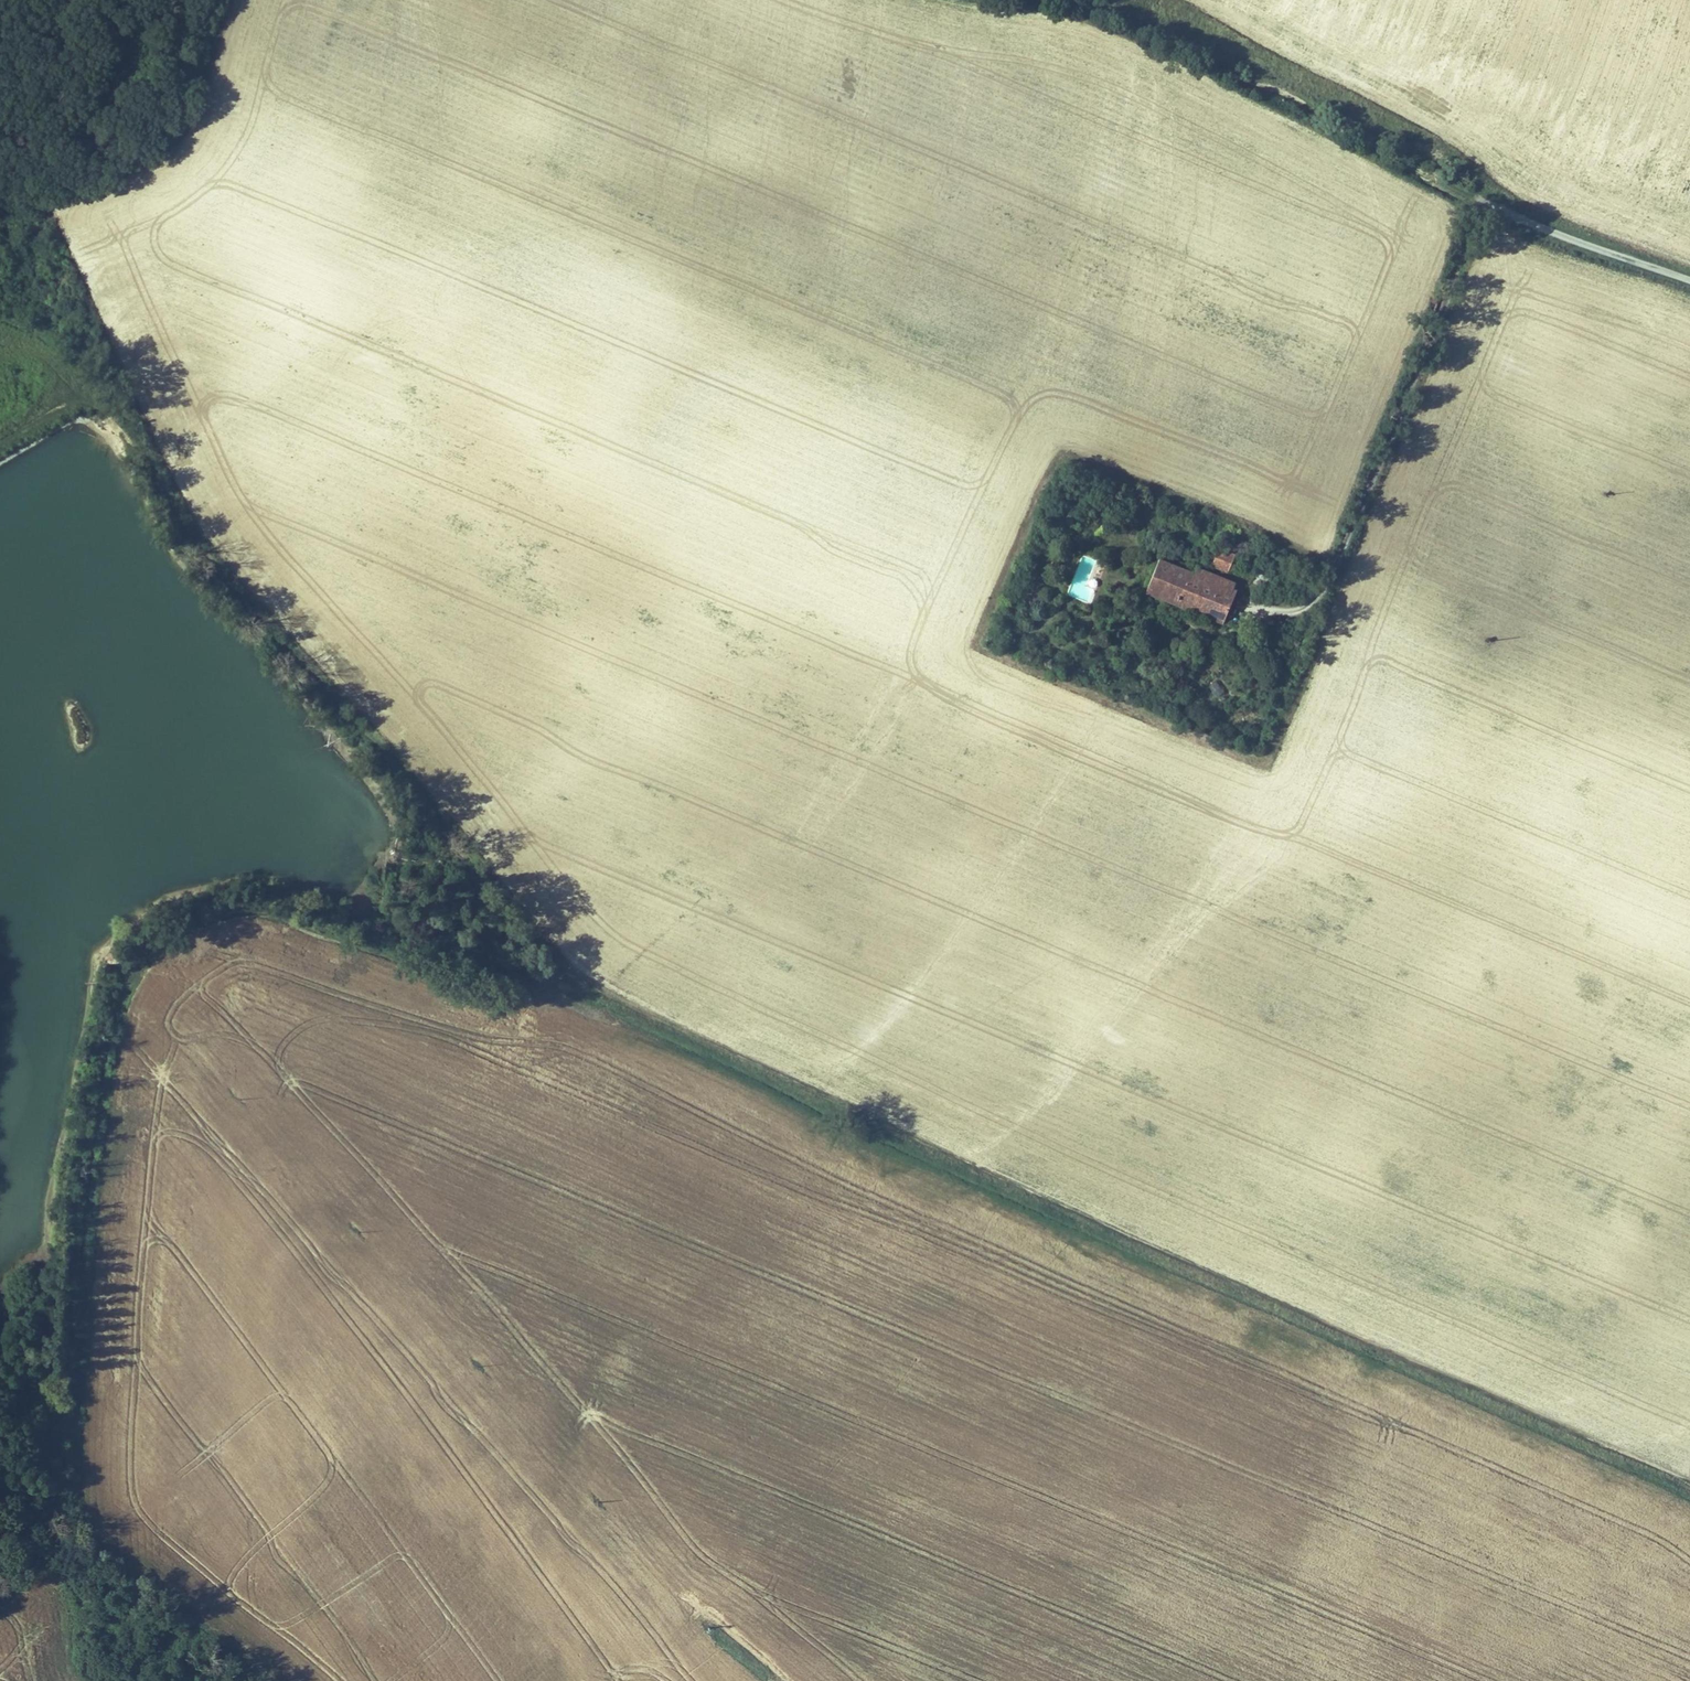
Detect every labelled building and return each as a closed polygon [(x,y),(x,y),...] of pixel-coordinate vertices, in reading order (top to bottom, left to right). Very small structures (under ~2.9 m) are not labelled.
[(1232,554),(1217,549),(1211,568),(1225,573),(1232,554)] [(1174,601),(1220,620),(1234,583),(1159,554),(1145,592),(1174,601)] [(1208,686),(1218,695),(1224,688),(1214,679),(1208,686)]
